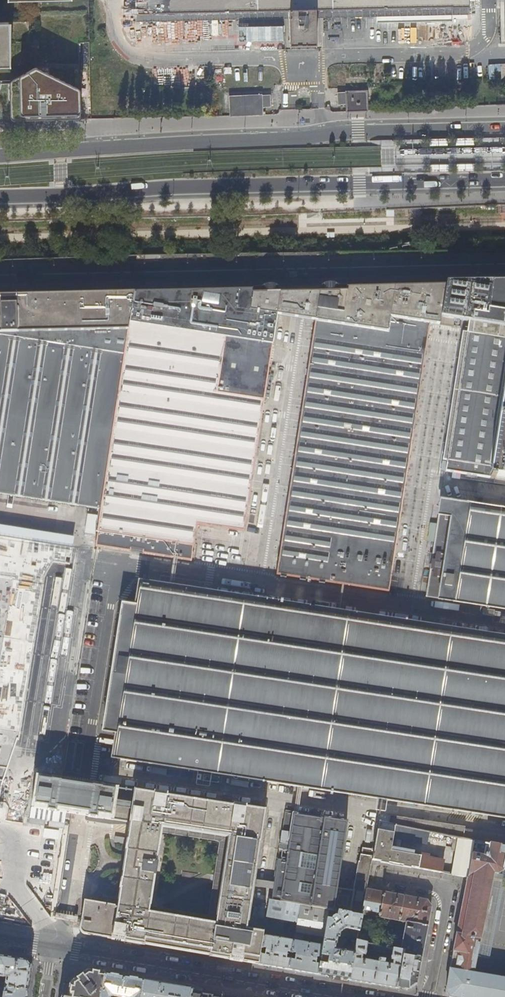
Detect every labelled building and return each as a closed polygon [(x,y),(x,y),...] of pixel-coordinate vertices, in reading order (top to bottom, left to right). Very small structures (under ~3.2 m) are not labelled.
[(285,45),(320,44),(320,16),(468,13),(467,0),(136,0),(136,21),(284,17),(285,45)] [(61,121),(80,121),(80,92),(35,72),(16,84),(0,85),(0,122),(61,121)] [(346,104),(346,111),(367,111),(366,90),(345,91),(345,93),(337,94),(338,104),(346,104)] [(228,96),(229,117),(261,115),(261,107),(269,107),(268,96),(260,96),(260,95),(228,96)] [(447,274),(446,279),(441,316),(469,321),(467,334),(447,462),(445,471),(490,478),(490,475),(504,477),(504,273),(482,274),(447,274)] [(276,573),(389,592),(429,324),(439,326),(441,316),(446,279),(399,281),(342,282),(328,283),(324,284),(322,287),(322,289),(321,292),(320,294),(316,319),(276,573)] [(156,286),(135,287),(101,509),(96,547),(193,561),(199,525),(243,533),(277,313),(280,294),(280,292),(280,291),(278,287),(277,284),(272,283),(204,285),(156,286)] [(101,509),(135,287),(88,289),(28,290),(0,291),(0,492),(101,509)] [(299,292),(280,292),(280,294),(277,313),(295,316),(316,319),(320,294),(321,292),(299,292)] [(447,462),(467,334),(463,333),(443,461),(447,462)] [(440,497),(426,597),(504,610),(504,506),(440,497)] [(50,566),(50,549),(30,548),(30,555),(39,555),(39,572),(41,572),(42,557),(45,557),(45,566),(50,566)] [(134,579),(130,606),(118,604),(99,732),(112,734),(109,760),(504,820),(504,636),(134,579)] [(20,758),(28,706),(0,702),(0,755),(20,758)] [(255,881),(260,843),(261,843),(266,811),(36,776),(31,808),(128,823),(116,907),(83,901),(81,922),(80,927),(80,928),(80,929),(81,930),(81,931),(81,932),(82,932),(83,933),(84,934),(85,934),(89,935),(111,938),(111,940),(124,942),(124,941),(130,942),(144,945),(144,944),(162,947),(199,954),(209,955),(209,956),(229,959),(229,960),(238,961),(242,962),(242,961),(258,964),(260,954),(261,948),(263,936),(264,932),(247,930),(255,881)] [(347,822),(285,813),(274,884),(272,901),(300,906),(329,911),(338,913),(349,915),(354,891),(337,889),(347,822)] [(429,832),(379,823),(374,849),(374,850),(372,857),(372,860),(385,862),(441,873),(443,865),(439,861),(423,858),(424,855),(394,850),(395,843),(426,849),(429,832)] [(474,841),(454,837),(452,847),(460,849),(455,876),(467,878),(471,854),(474,841)] [(471,854),(467,878),(468,878),(455,943),(446,991),(450,996),(504,996),(504,979),(473,973),(493,873),(498,874),(502,871),(504,871),(504,847),(490,844),(488,855),(486,855),(485,857),(471,854)] [(374,850),(362,848),(361,855),(372,857),(374,850)] [(361,855),(354,891),(349,915),(350,915),(350,916),(361,918),(361,914),(366,890),(372,860),(372,857),(361,855)] [(374,891),(366,890),(361,914),(379,918),(384,893),(374,891)] [(45,904),(42,916),(53,918),(57,894),(42,891),(39,903),(45,904)] [(395,895),(384,893),(379,918),(399,921),(404,897),(395,895)] [(427,901),(404,897),(399,921),(407,923),(427,927),(429,918),(431,907),(427,901)] [(297,922),(300,906),(272,901),(269,900),(267,916),(297,922)] [(297,922),(294,942),(302,943),(303,936),(310,937),(311,933),(325,936),(328,920),(329,911),(300,906),(297,922)] [(349,915),(338,913),(337,917),(335,917),(332,919),(331,921),(328,920),(325,936),(323,947),(321,958),(320,964),(318,975),(332,977),(349,980),(354,953),(335,950),(337,938),(339,939),(340,933),(345,930),(358,932),(361,918),(350,916),(350,915),(349,915)] [(427,927),(407,923),(401,951),(404,952),(403,956),(421,960),(423,950),(427,927)] [(294,942),(263,936),(261,948),(265,948),(264,955),(260,954),(258,964),(258,965),(267,966),(288,970),(294,942)] [(302,943),(294,942),(288,970),(302,972),(318,975),(320,964),(316,964),(317,957),(321,958),(323,947),(302,943)] [(368,944),(356,942),(354,953),(349,980),(373,985),(397,989),(403,956),(404,952),(401,951),(393,950),(391,960),(394,961),(393,965),(384,964),(385,960),(379,959),(379,963),(361,960),(363,955),(365,956),(368,944)] [(386,948),(374,945),(373,951),(385,954),(386,948)] [(0,956),(0,977),(6,978),(5,985),(0,984),(0,988),(27,991),(29,979),(31,967),(26,961),(9,958),(0,956)] [(421,960),(403,956),(397,989),(403,990),(410,991),(416,986),(421,960)] [(69,996),(101,996),(105,974),(92,972),(87,971),(71,983),(70,990),(69,996)] [(143,980),(132,978),(105,974),(101,996),(140,996),(143,980)] [(143,980),(140,996),(190,996),(192,989),(151,982),(143,980)] [(27,991),(0,988),(0,996),(26,996),(27,991)] [(192,989),(190,996),(224,996),(224,994),(208,991),(192,989)]
